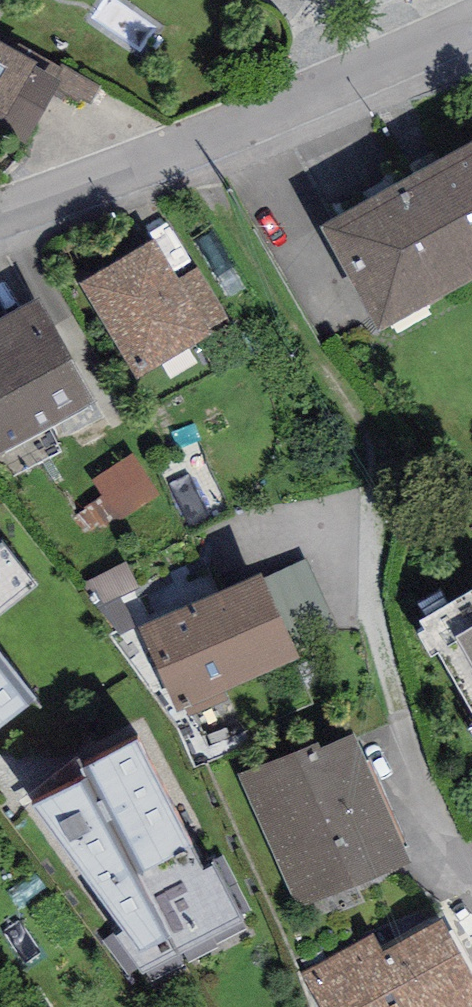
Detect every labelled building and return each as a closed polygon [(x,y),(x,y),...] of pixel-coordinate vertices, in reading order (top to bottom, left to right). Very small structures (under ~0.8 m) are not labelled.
[(29,148),(65,83),(0,45),(0,134),(29,148)] [(320,236),(379,339),(471,287),(471,151),(320,236)] [(155,244),(81,287),(136,383),(210,340),(206,332),(227,320),(199,270),(177,283),(155,244)] [(95,408),(39,304),(0,325),(0,458),(95,408)] [(153,453),(105,474),(122,513),(170,491),(153,453)] [(34,593),(3,551),(0,554),(0,621),(34,593)] [(308,560),(261,579),(292,651),(339,632),(308,560)] [(174,717),(298,666),(292,651),(261,579),(138,631),(174,717)] [(417,631),(413,634),(432,665),(439,661),(471,718),(471,600),(417,631)] [(27,717),(0,680),(0,737),(27,717)] [(316,747),(241,776),(296,916),(409,872),(358,741),(319,756),(316,747)] [(81,794),(32,817),(124,940),(117,947),(142,980),(241,931),(213,874),(203,879),(138,751),(76,785),(81,794)] [(300,976),(316,1006),(471,1006),(471,977),(443,924),(383,956),(372,937),(300,976)]
